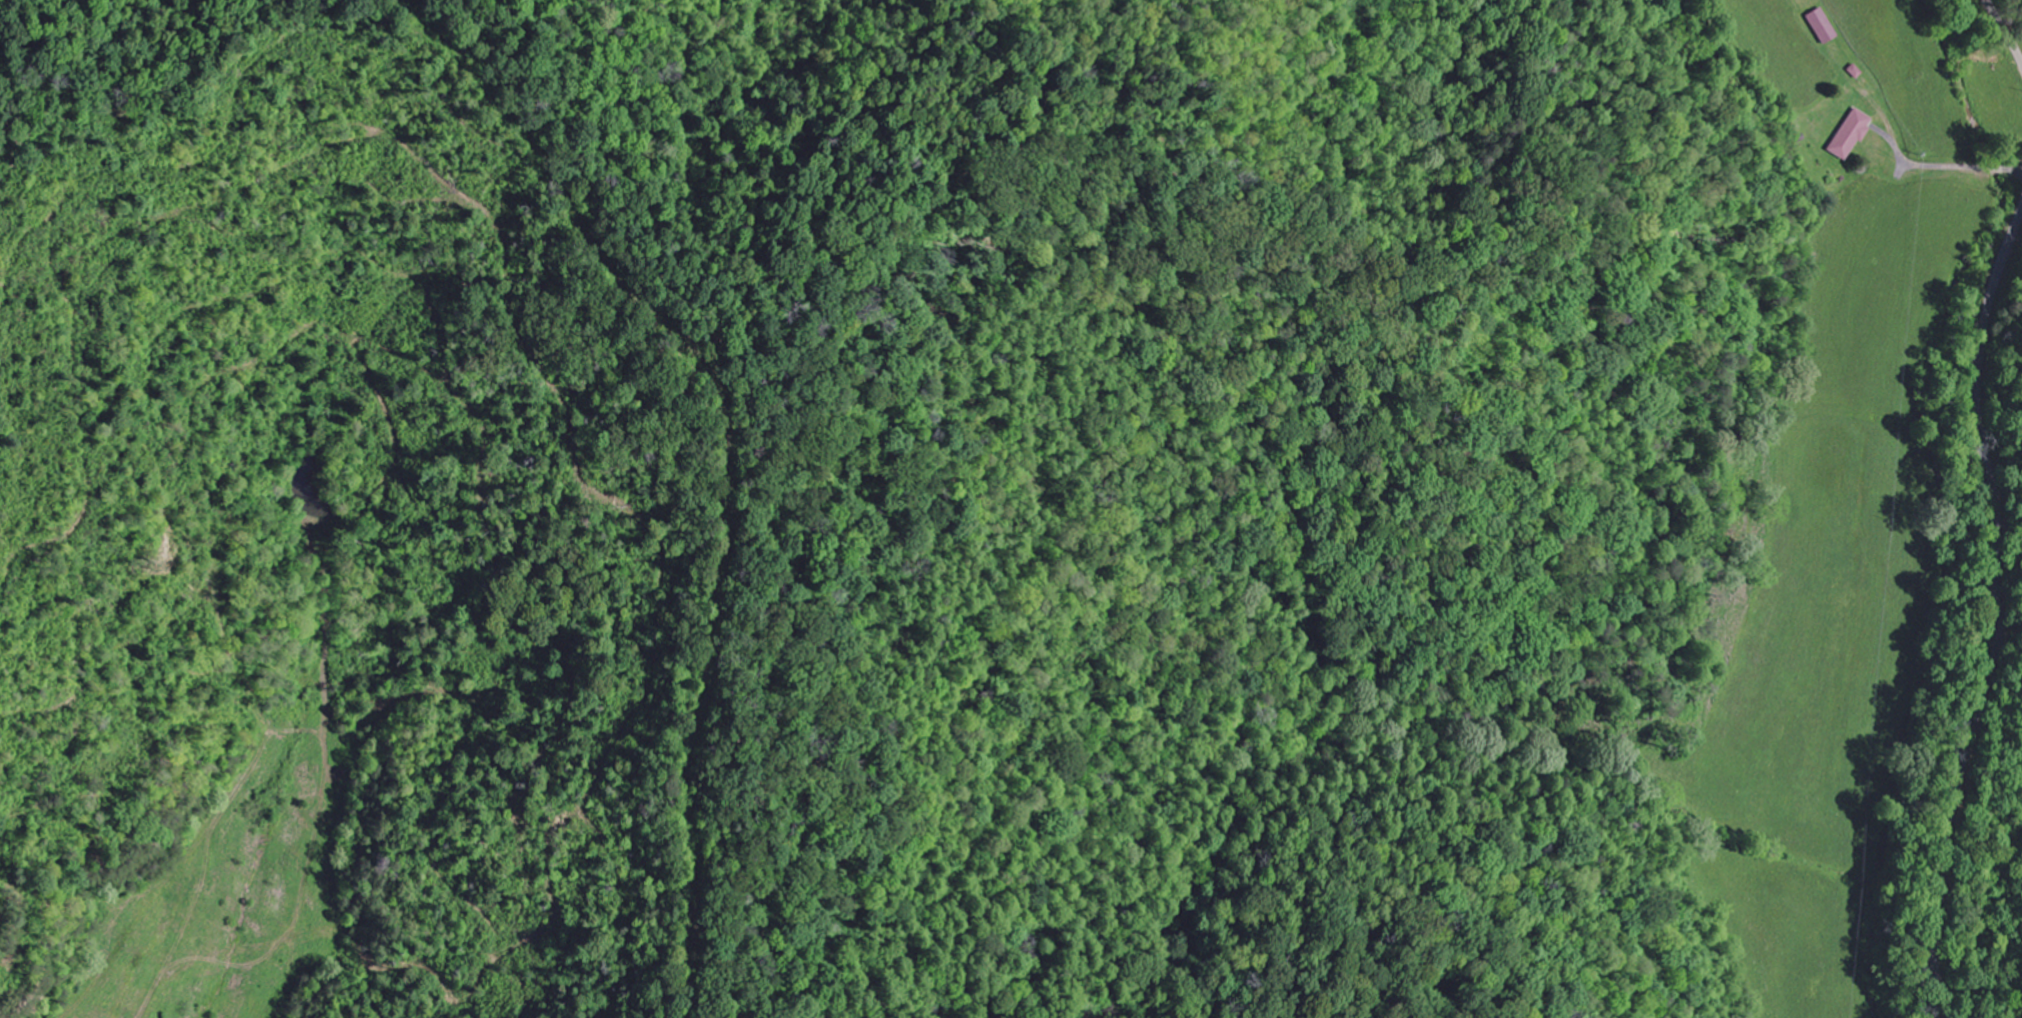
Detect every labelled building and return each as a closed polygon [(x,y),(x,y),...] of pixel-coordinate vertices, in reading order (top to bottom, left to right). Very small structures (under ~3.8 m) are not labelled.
[(1809,15),(1826,44),(1842,35),(1824,5),(1809,15)] [(1877,118),(1860,107),(1841,135),(1858,147),(1877,118)]
